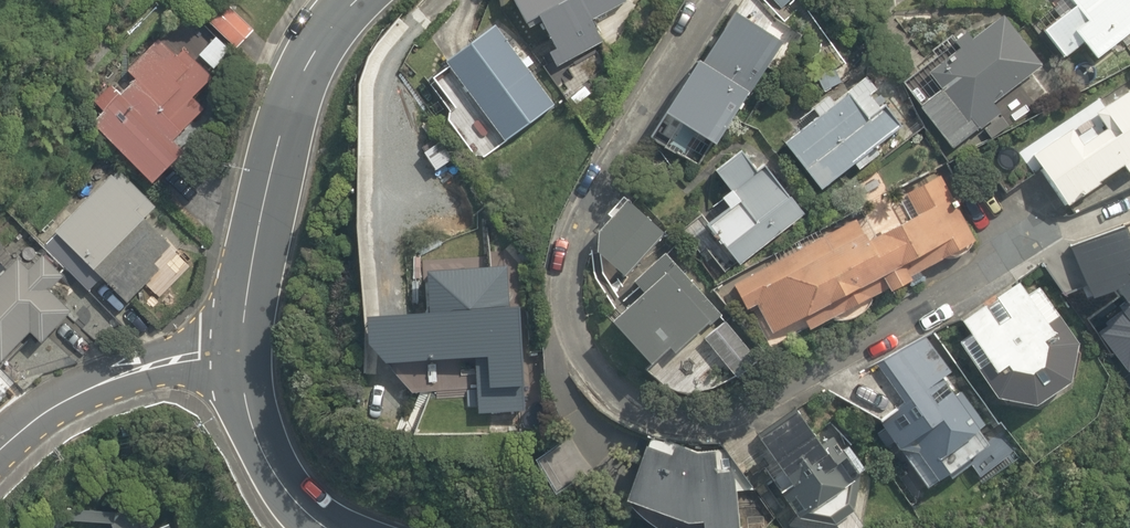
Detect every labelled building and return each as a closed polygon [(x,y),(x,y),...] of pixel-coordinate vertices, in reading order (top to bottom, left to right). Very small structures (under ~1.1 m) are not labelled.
[(13,0),(0,0),(0,13),(13,0)] [(198,13),(240,52),(259,30),(227,0),(210,0),(198,13)] [(535,35),(546,29),(559,53),(551,58),(566,85),(596,68),(590,56),(608,46),(597,24),(631,6),(627,0),(516,0),(535,35)] [(780,10),(790,0),(769,0),(780,10)] [(1065,11),(1043,27),(1068,62),(1089,47),(1101,63),(1129,43),(1129,0),(1057,0),(1065,11)] [(955,49),(907,85),(963,161),(1031,111),(1017,92),(1052,66),(1017,18),(962,58),(955,49)] [(786,46),(743,19),(676,126),(719,153),(786,46)] [(503,34),(430,83),(455,120),(448,124),(474,163),(554,109),(503,34)] [(92,125),(97,129),(157,190),(208,140),(197,129),(212,115),(200,103),(219,84),(212,76),(235,54),(220,39),(199,60),(187,48),(177,58),(155,36),(91,99),(105,112),(92,125)] [(990,166),(1009,198),(1049,173),(1073,212),(1129,178),(1129,81),(990,166)] [(822,187),(900,122),(882,101),(868,113),(851,93),(787,147),(822,187)] [(731,261),(795,206),(762,168),(758,171),(743,154),(716,176),(727,189),(720,195),(727,203),(700,225),(731,261)] [(205,288),(210,258),(119,172),(44,250),(92,296),(104,284),(159,337),(205,288)] [(864,224),(738,284),(751,312),(760,308),(778,346),(811,330),(814,337),(898,297),(901,302),(924,291),(919,280),(984,249),(948,173),(906,193),(920,222),(873,244),(864,224)] [(669,239),(632,209),(592,260),(629,290),(669,239)] [(718,313),(669,255),(637,281),(650,296),(616,325),(653,368),(718,313)] [(25,390),(44,371),(24,351),(37,339),(47,349),(76,320),(51,294),(67,279),(44,256),(31,269),(21,258),(0,279),(0,364),(25,390)] [(511,268),(428,279),(441,375),(479,370),(486,421),(532,415),(511,268)] [(956,337),(1005,410),(1046,420),(1084,394),(1087,354),(1037,282),(956,337)] [(732,330),(712,346),(743,383),(762,366),(732,330)] [(1008,457),(930,339),(882,371),(908,411),(887,425),(938,503),(1008,457)] [(23,410),(0,380),(0,427),(23,410)] [(810,527),(869,527),(863,520),(864,487),(803,409),(757,444),(776,469),(768,475),(810,527)] [(744,489),(742,474),(722,471),(719,450),(680,444),(679,450),(650,446),(641,509),(719,521),(720,527),(754,527),(755,489),(744,489)] [(132,527),(171,527),(166,515),(132,527)]
